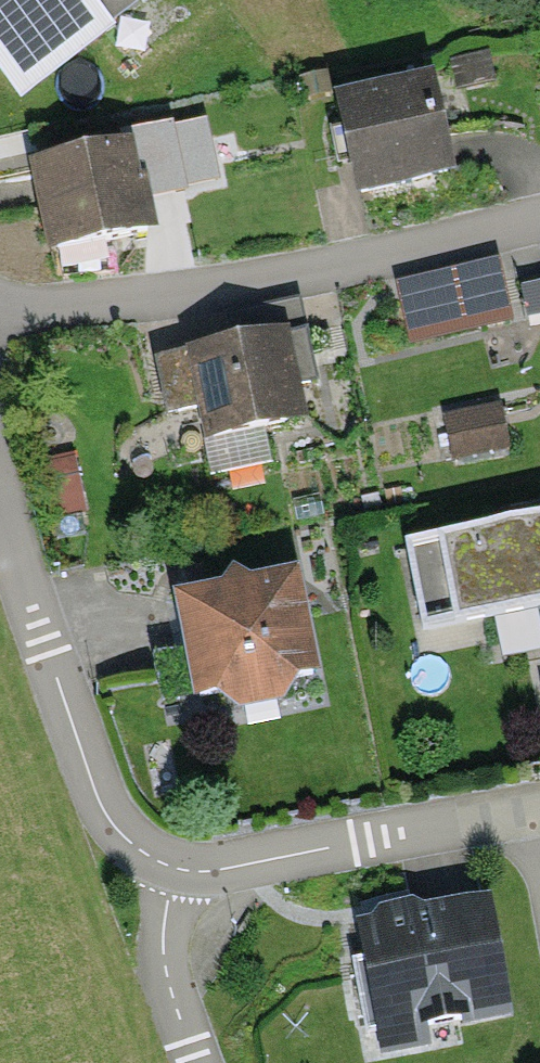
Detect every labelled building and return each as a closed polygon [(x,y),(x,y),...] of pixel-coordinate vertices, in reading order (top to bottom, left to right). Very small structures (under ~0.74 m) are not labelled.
[(20,92),(139,0),(0,0),(0,67),(20,92)] [(429,92),(343,109),(360,193),(446,175),(429,92)] [(86,160),(41,169),(57,251),(147,234),(141,200),(216,185),(203,123),(83,146),(86,160)] [(496,263),(399,286),(412,339),(509,316),(496,263)] [(517,284),(525,320),(539,316),(539,279),(517,284)] [(307,335),(158,366),(168,413),(206,405),(214,441),(299,423),(291,387),(317,382),(307,335)] [(508,448),(501,409),(446,420),(454,459),(508,448)] [(406,550),(423,634),(535,612),(539,638),(539,522),(406,550)] [(294,583),(182,606),(201,697),(313,673),(294,583)] [(487,911),(365,934),(369,958),(353,961),(366,1033),(384,1030),(388,1049),(429,1041),(426,1025),(506,1010),(487,911)]
